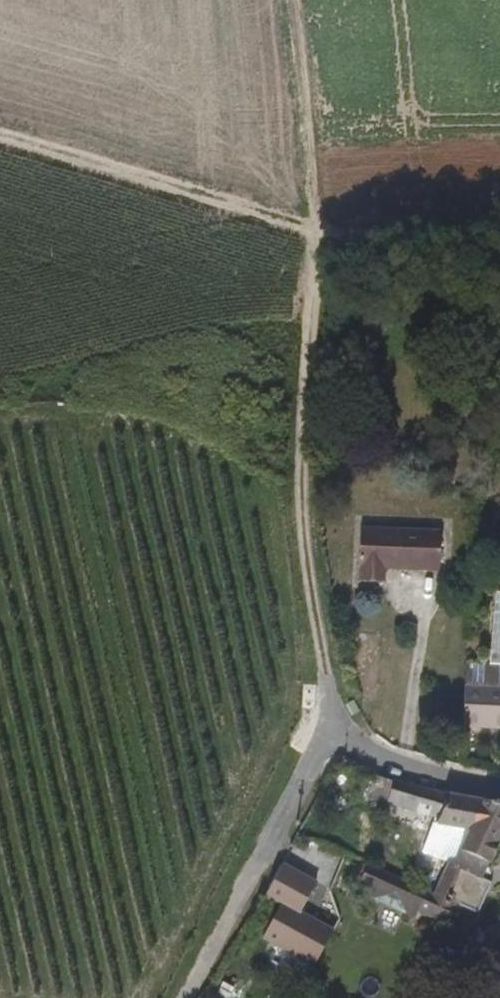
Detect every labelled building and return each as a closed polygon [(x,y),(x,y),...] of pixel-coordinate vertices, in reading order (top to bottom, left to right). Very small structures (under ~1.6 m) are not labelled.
[(366,528),(364,562),(369,562),(368,583),(389,584),(390,569),(445,572),(447,531),(366,528)] [(467,662),(464,723),(499,725),(499,664),(488,663),(467,662)] [(470,837),(488,802),(401,786),(393,805),(430,816),(428,822),(470,837)] [(499,865),(499,804),(488,802),(470,837),(458,866),(449,865),(433,894),(372,867),(359,894),(417,922),(424,907),(481,934),(499,896),(499,894),(490,889),(499,865)] [(270,895),(286,904),(305,914),(321,885),(286,866),(270,895)] [(305,914),(286,904),(269,936),(320,963),(337,930),(305,914)]
